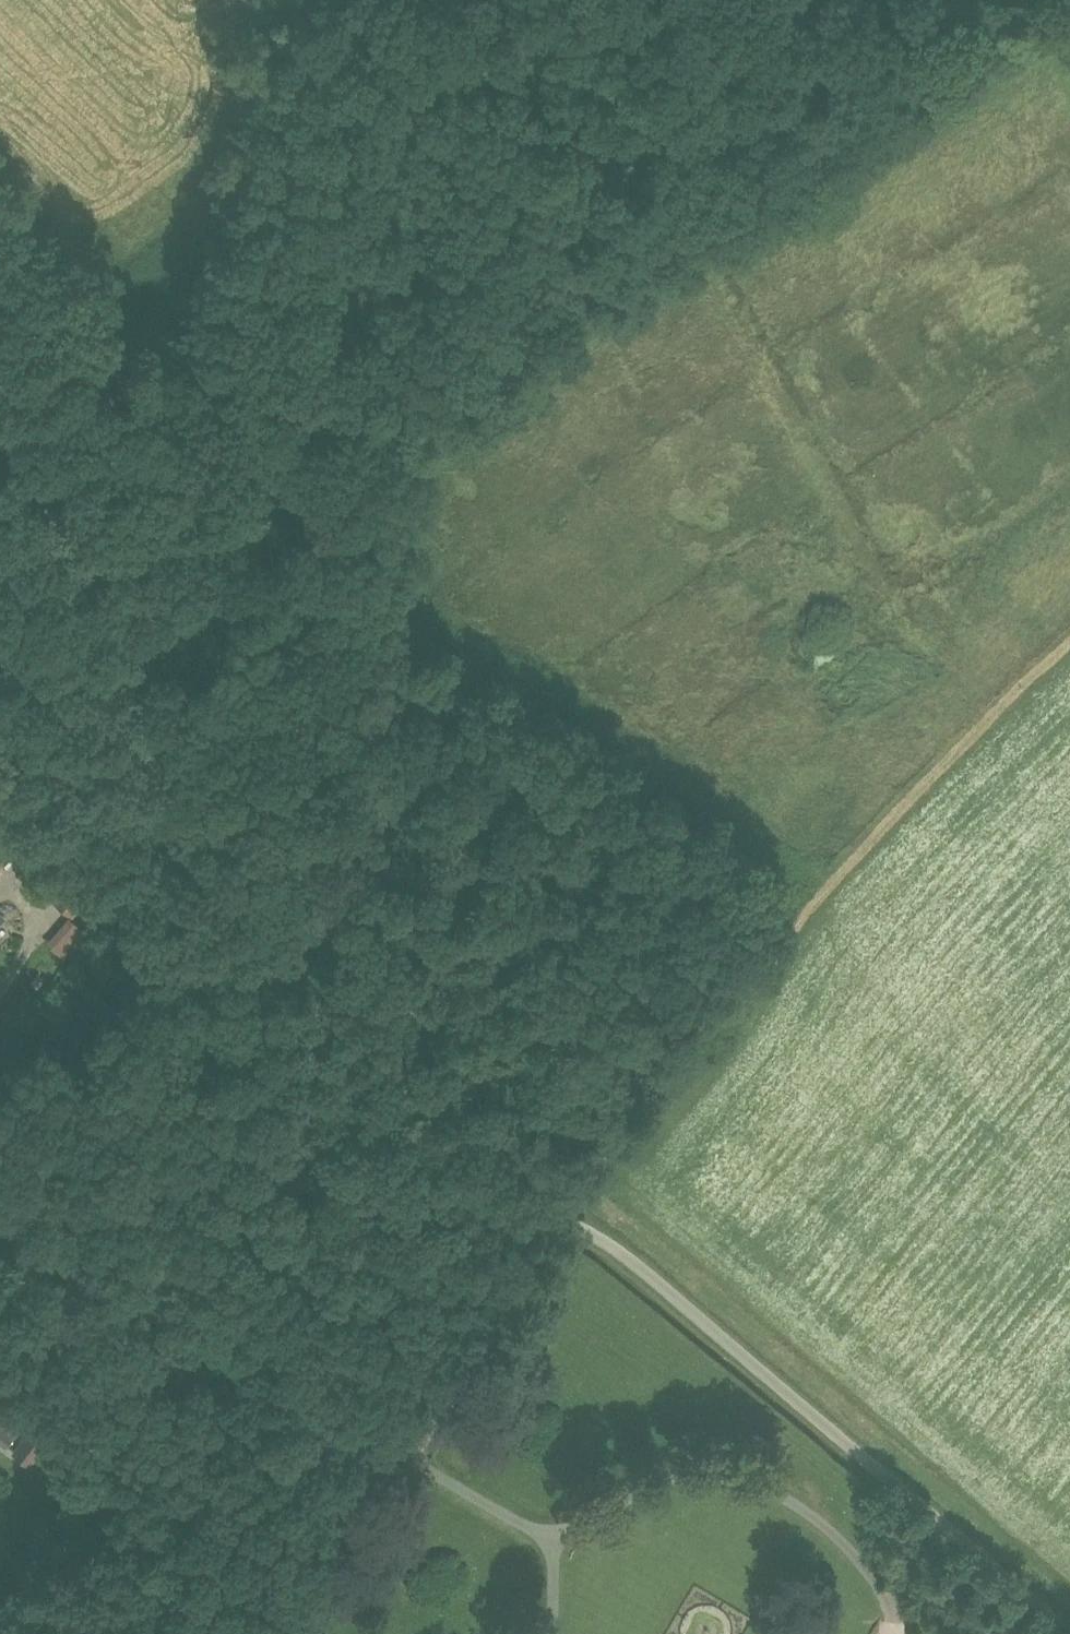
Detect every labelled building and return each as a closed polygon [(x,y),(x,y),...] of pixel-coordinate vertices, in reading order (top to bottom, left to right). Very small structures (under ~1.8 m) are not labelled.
[(73,917),(95,892),(73,872),(51,897),(73,917)] [(6,1447),(22,1425),(2,1410),(0,1412),(0,1442),(6,1447)] [(27,1434),(12,1453),(29,1466),(44,1447),(27,1434)]
